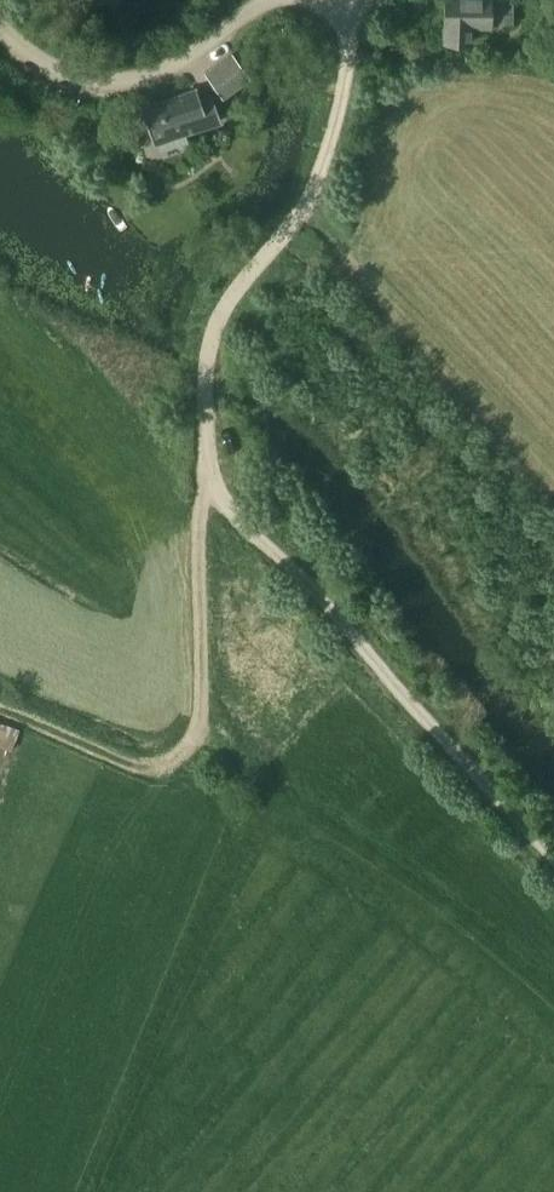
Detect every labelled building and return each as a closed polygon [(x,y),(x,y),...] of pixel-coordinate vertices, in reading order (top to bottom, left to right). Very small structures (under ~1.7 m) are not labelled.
[(490,1),(446,1),(445,43),(467,43),(467,26),(490,26),(490,24),(513,25),(512,0),(490,0),(490,1)] [(223,97),(250,77),(232,52),(205,72),(223,97)] [(154,144),(222,120),(213,96),(202,101),(198,89),(142,109),(154,144)] [(0,722),(0,746),(11,750),(20,730),(0,722)]
